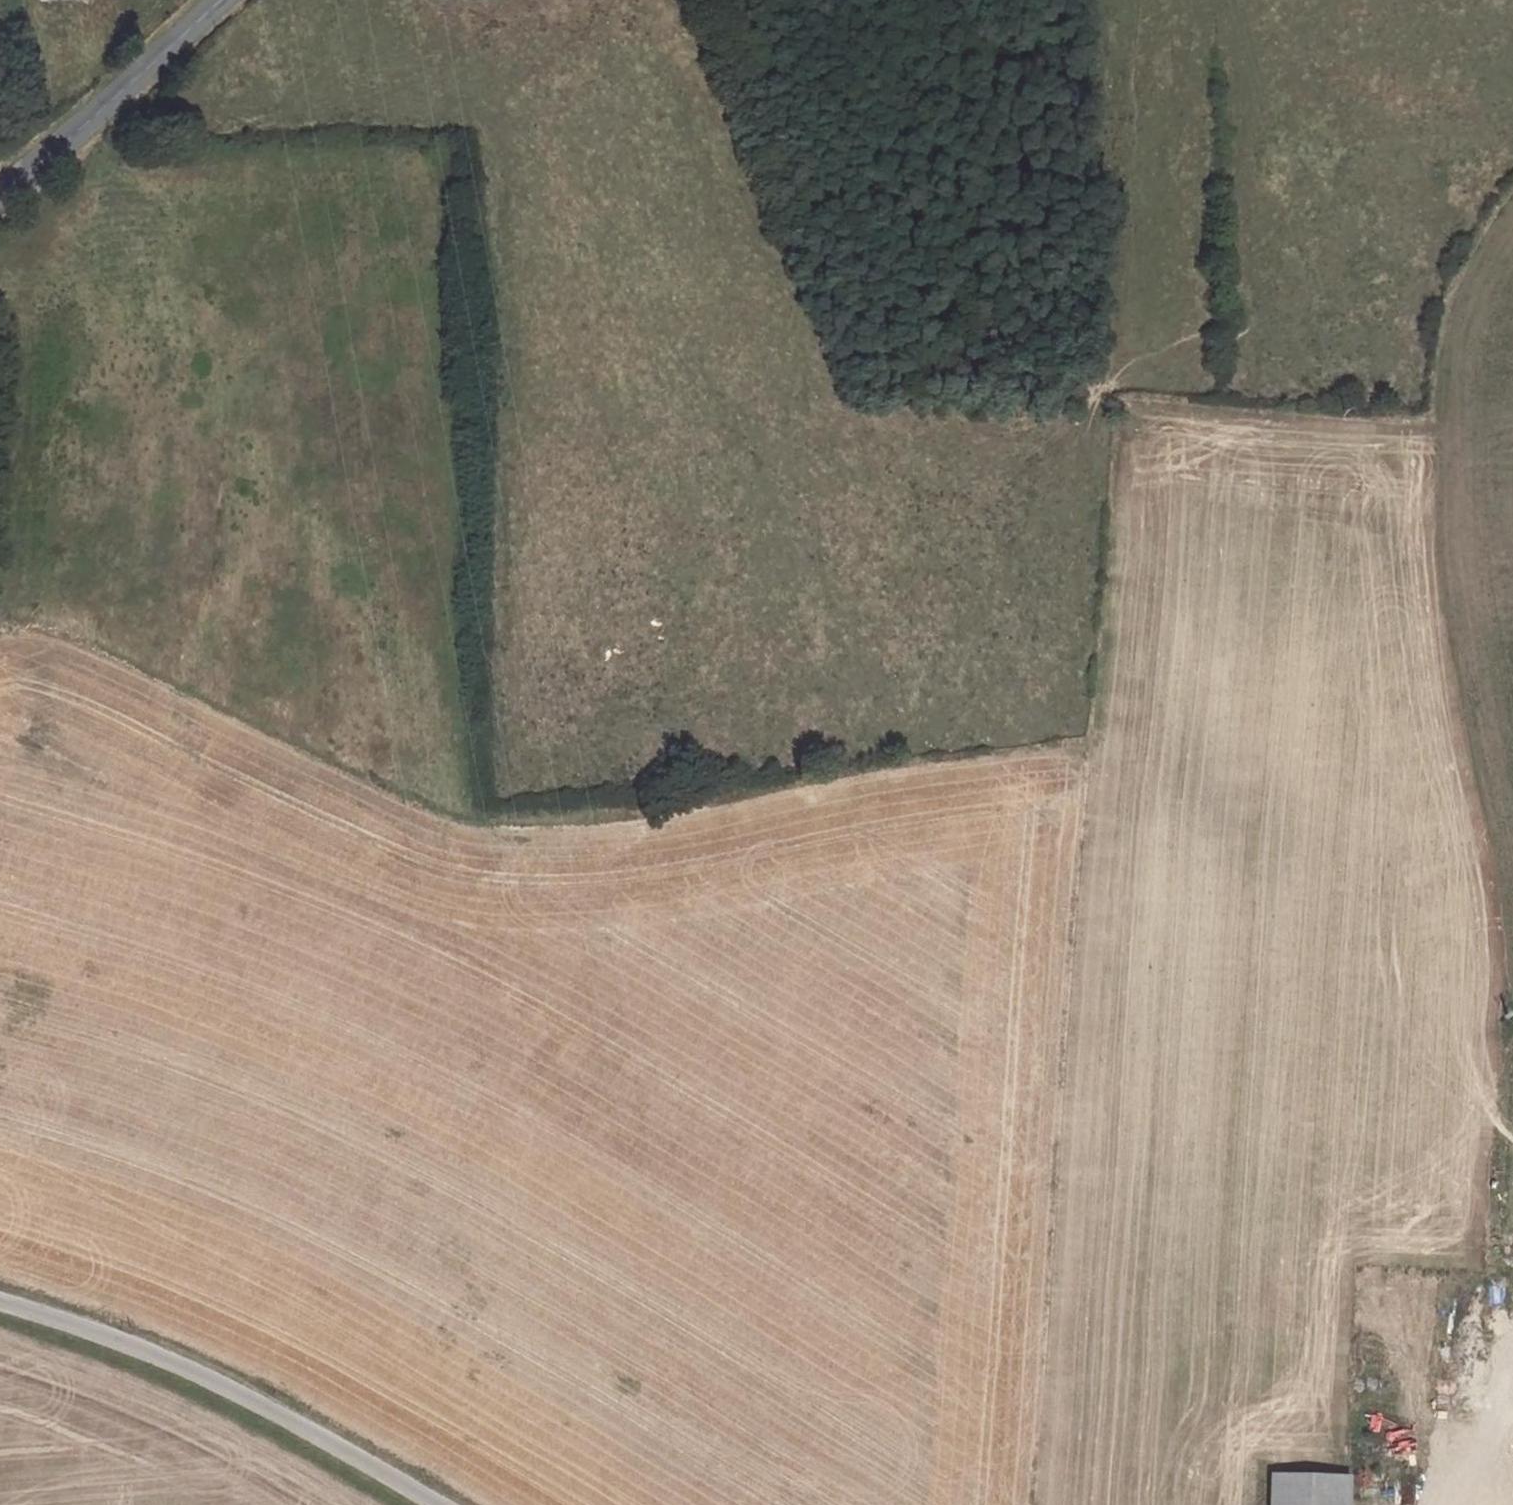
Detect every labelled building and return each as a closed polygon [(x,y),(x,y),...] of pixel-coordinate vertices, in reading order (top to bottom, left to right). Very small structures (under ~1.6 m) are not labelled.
[(1273,1504),(1351,1504),(1351,1477),(1273,1477),(1273,1504)]
